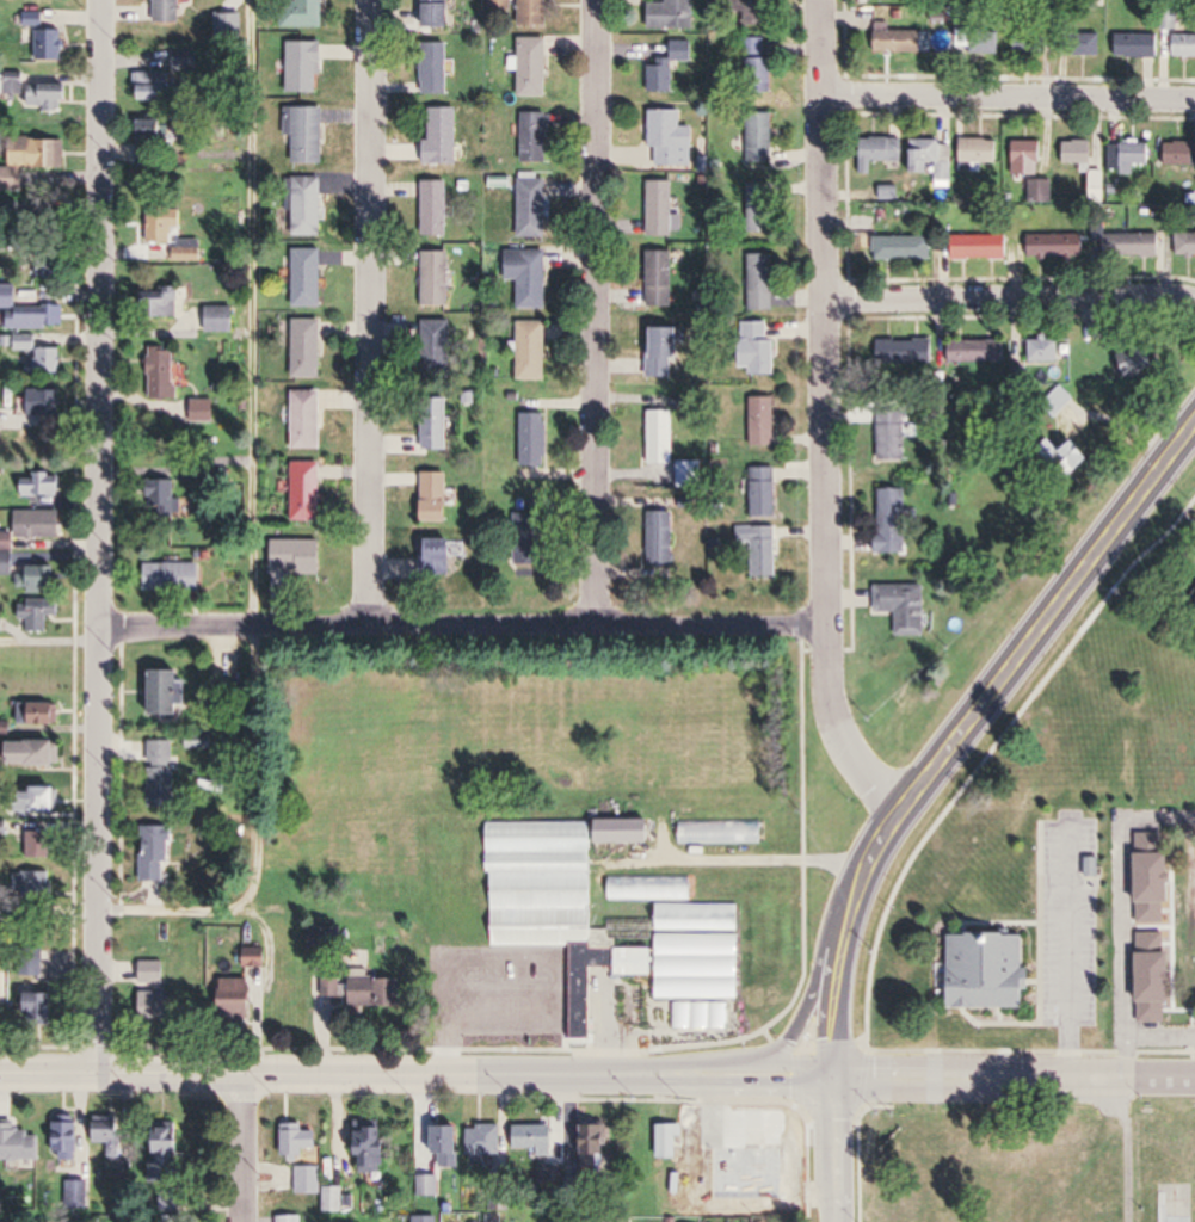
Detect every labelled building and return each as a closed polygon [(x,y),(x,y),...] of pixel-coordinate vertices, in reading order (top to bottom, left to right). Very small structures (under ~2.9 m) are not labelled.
[(184,23),(184,0),(158,0),(158,23),(184,23)] [(288,28),(326,28),(326,0),(299,0),(288,0),(288,28)] [(426,28),(453,28),(453,0),(426,0),(426,28)] [(550,0),(522,0),(522,28),(550,28),(550,0)] [(766,0),(733,0),(734,28),(779,28),(778,0),(766,0)] [(697,2),(651,2),(651,30),(697,30),(697,2)] [(1001,56),(1001,28),(985,28),(985,6),(958,6),(958,56),(1001,56)] [(1161,30),(1179,30),(1179,10),(1161,10),(1161,30)] [(66,59),(66,29),(45,29),(45,13),(23,13),(23,31),(37,31),(37,59),(66,59)] [(893,23),(877,23),(877,54),(924,54),(924,30),(893,30),(893,23)] [(1045,29),(1014,29),(1014,56),(1045,56),(1045,29)] [(1102,35),(1070,35),(1070,57),(1102,57),(1102,35)] [(1114,58),(1160,58),(1160,36),(1114,36),(1114,58)] [(1171,36),(1171,58),(1194,58),(1194,36),(1171,36)] [(676,94),(676,63),(695,63),(695,42),(683,42),(683,37),(670,37),(670,63),(649,63),(649,94),(676,94)] [(550,39),(520,39),(520,97),(550,97),(550,39)] [(290,42),(290,93),(324,93),(324,42),(290,42)] [(775,92),(775,58),(766,58),(766,42),(746,42),(747,92),(775,92)] [(450,43),(424,43),(424,94),(450,94),(450,43)] [(26,84),(26,73),(8,73),(8,95),(24,95),(24,110),(62,110),(62,99),(73,99),(73,84),(26,84)] [(135,73),(135,101),(171,101),(171,73),(135,73)] [(293,165),(325,165),(325,108),(293,108),(293,165)] [(458,108),(426,108),(426,165),(458,165),(458,108)] [(696,127),(683,127),(683,112),(652,112),(653,167),(696,167),(696,127)] [(549,163),(549,113),(523,113),(523,163),(549,163)] [(748,163),(775,163),(775,115),(748,115),(748,163)] [(170,120),(136,120),(136,140),(170,140),(170,120)] [(866,138),(866,161),(905,161),(905,138),(866,138)] [(1000,162),(1000,138),(963,138),(963,162),(1000,162)] [(67,140),(14,139),(14,168),(1,168),(0,192),(26,192),(26,168),(67,169),(67,140)] [(937,187),(953,187),(953,140),(915,140),(915,165),(937,165),(937,187)] [(1043,142),(1013,142),(1013,175),(1043,175),(1043,142)] [(1064,164),(1095,164),(1095,142),(1064,142),(1064,164)] [(1108,142),(1108,173),(1136,173),(1136,165),(1153,165),(1153,142),(1108,142)] [(1163,142),(1163,167),(1194,167),(1194,142),(1163,142)] [(324,178),(294,178),(294,236),(324,236),(324,178)] [(450,181),(423,181),(423,235),(450,235),(450,181)] [(548,237),(548,181),(520,181),(520,237),(548,237)] [(774,233),(774,184),(749,184),(749,233),(774,233)] [(186,208),(150,208),(150,245),(176,245),(176,229),(186,229),(186,208)] [(649,236),(683,236),(683,212),(649,212),(649,236)] [(1095,242),(1106,242),(1106,258),(1163,258),(1163,233),(1095,233),(1095,242)] [(1177,255),(1194,255),(1194,233),(1177,233),(1177,255)] [(953,260),(1011,260),(1011,235),(953,235),(953,260)] [(1027,235),(1027,257),(1086,257),(1086,235),(1027,235)] [(933,262),(933,236),(873,236),(873,263),(933,262)] [(203,240),(177,240),(177,262),(203,262),(203,240)] [(520,308),(548,308),(548,250),(506,250),(506,279),(520,279),(520,308)] [(296,251),(296,308),(324,308),(324,251),(296,251)] [(451,306),(451,251),(423,251),(423,306),(451,306)] [(675,307),(675,251),(649,251),(649,307),(675,307)] [(29,253),(29,278),(67,278),(67,253),(29,253)] [(777,310),(777,254),(751,254),(751,310),(777,310)] [(63,328),(62,306),(19,307),(18,285),(0,286),(0,310),(9,309),(10,329),(63,328)] [(182,316),(182,288),(156,288),(156,316),(182,316)] [(236,307),(205,307),(205,332),(236,332),(236,307)] [(452,319),(422,319),(422,369),(452,369),(452,319)] [(295,379),(323,379),(323,320),(295,320),(295,379)] [(519,379),(548,379),(548,320),(519,320),(519,379)] [(769,322),(749,322),(750,375),(779,375),(778,339),(769,339),(769,322)] [(685,358),(685,326),(649,326),(649,377),(674,377),(674,358),(685,358)] [(38,336),(15,336),(15,352),(35,352),(35,374),(63,374),(63,348),(38,348),(38,336)] [(1057,336),(1027,342),(1033,371),(1063,365),(1057,336)] [(878,363),(934,362),(934,340),(877,340),(878,363)] [(1008,362),(1008,341),(951,341),(951,362),(1008,362)] [(152,399),(177,399),(177,348),(152,348),(152,399)] [(26,390),(26,417),(63,417),(63,390),(26,390)] [(294,391),(294,449),(323,449),(323,391),(294,391)] [(423,450),(450,450),(450,401),(423,401),(423,450)] [(778,446),(778,408),(753,408),(753,446),(778,446)] [(907,409),(879,409),(879,461),(907,461),(907,409)] [(523,413),(523,465),(550,465),(550,413),(523,413)] [(676,424),(651,424),(651,464),(676,464),(676,424)] [(1074,473),(1095,464),(1084,438),(1063,447),(1074,473)] [(294,521),(322,521),(322,461),(294,461),(294,521)] [(679,461),(679,486),(706,486),(706,461),(679,461)] [(778,517),(778,467),(752,467),(752,517),(778,517)] [(425,522),(451,522),(451,471),(425,471),(425,522)] [(22,474),(22,496),(66,496),(66,481),(52,481),(52,474),(22,474)] [(176,480),(148,480),(148,519),(176,519),(176,480)] [(880,488),(880,553),(908,553),(908,488),(880,488)] [(62,511),(17,511),(17,537),(62,537),(62,511)] [(676,511),(650,511),(650,567),(676,567),(676,511)] [(516,565),(547,565),(547,513),(515,513),(516,565)] [(751,574),(779,574),(779,527),(751,527),(751,574)] [(457,576),(457,538),(427,538),(427,576),(457,576)] [(323,539),(275,540),(275,574),(323,573),(323,539)] [(146,563),(146,591),(202,591),(202,563),(146,563)] [(59,566),(18,566),(18,591),(59,591),(59,566)] [(926,585),(889,585),(889,637),(927,636),(926,585)] [(50,631),(50,615),(64,615),(64,600),(25,600),(25,631),(50,631)] [(192,705),(192,670),(155,670),(155,715),(185,715),(185,705),(192,705)] [(64,724),(64,702),(23,702),(23,724),(64,724)] [(177,808),(177,740),(151,740),(151,808),(177,808)] [(29,765),(61,765),(61,741),(29,741),(29,765)] [(60,813),(60,789),(19,789),(19,813),(60,813)] [(656,843),(656,820),(598,820),(598,843),(656,843)] [(765,821),(679,821),(679,844),(765,844),(765,821)] [(489,1037),(594,1036),(593,963),(612,963),(612,959),(602,959),(602,951),(614,951),(614,932),(585,932),(585,926),(592,926),(592,887),(591,887),(591,822),(487,823),(489,1037)] [(144,882),(172,882),(172,826),(144,826),(144,882)] [(54,832),(27,832),(27,859),(54,859),(54,832)] [(1175,903),(1175,833),(1139,833),(1140,924),(1169,923),(1169,903),(1175,903)] [(608,876),(608,900),(693,900),(693,877),(608,876)] [(742,904),(654,904),(654,933),(655,933),(655,947),(620,947),(620,975),(656,975),(656,1000),(676,1000),(676,1027),(730,1027),(730,1001),(742,1001),(742,904)] [(1142,1022),(1168,1022),(1168,1001),(1175,1001),(1175,954),(1165,954),(1166,934),(1143,933),(1142,1022)] [(22,949),(22,976),(44,977),(45,950),(22,949)] [(266,967),(266,950),(247,950),(247,967),(266,967)] [(140,962),(140,983),(167,983),(167,962),(140,962)] [(951,1008),(1032,1008),(1032,968),(951,968),(951,1008)] [(353,1007),(402,1007),(402,978),(353,978),(353,1007)] [(342,1006),(342,979),(322,979),(322,1006),(342,1006)] [(254,1014),(254,980),(224,980),(224,1014),(254,1014)] [(142,993),(142,1020),(172,1020),(172,993),(142,993)] [(56,995),(26,995),(26,1027),(56,1027),(56,995)] [(110,1145),(110,1159),(127,1159),(127,1119),(95,1119),(95,1145),(110,1145)] [(358,1120),(360,1172),(390,1171),(389,1156),(391,1156),(390,1120),(358,1120)] [(56,1161),(81,1161),(81,1122),(56,1122),(56,1161)] [(306,1124),(284,1124),(284,1160),(305,1160),(305,1149),(320,1149),(320,1130),(306,1130),(306,1124)] [(611,1124),(581,1124),(581,1166),(611,1166),(611,1124)] [(661,1158),(684,1158),(684,1124),(661,1124),(661,1158)] [(518,1125),(518,1154),(556,1154),(556,1125),(518,1125)] [(463,1126),(433,1126),(433,1154),(440,1154),(440,1168),(463,1168),(463,1126)] [(469,1158),(503,1158),(503,1126),(469,1126),(469,1158)] [(154,1184),(182,1185),(184,1128),(156,1127),(154,1184)] [(762,1163),(704,1163),(704,1188),(762,1188),(762,1163)] [(322,1166),(296,1166),(296,1205),(322,1205),(322,1166)] [(419,1196),(439,1196),(439,1175),(419,1175),(419,1196)] [(510,1210),(510,1190),(492,1190),(492,1210),(510,1210)]
